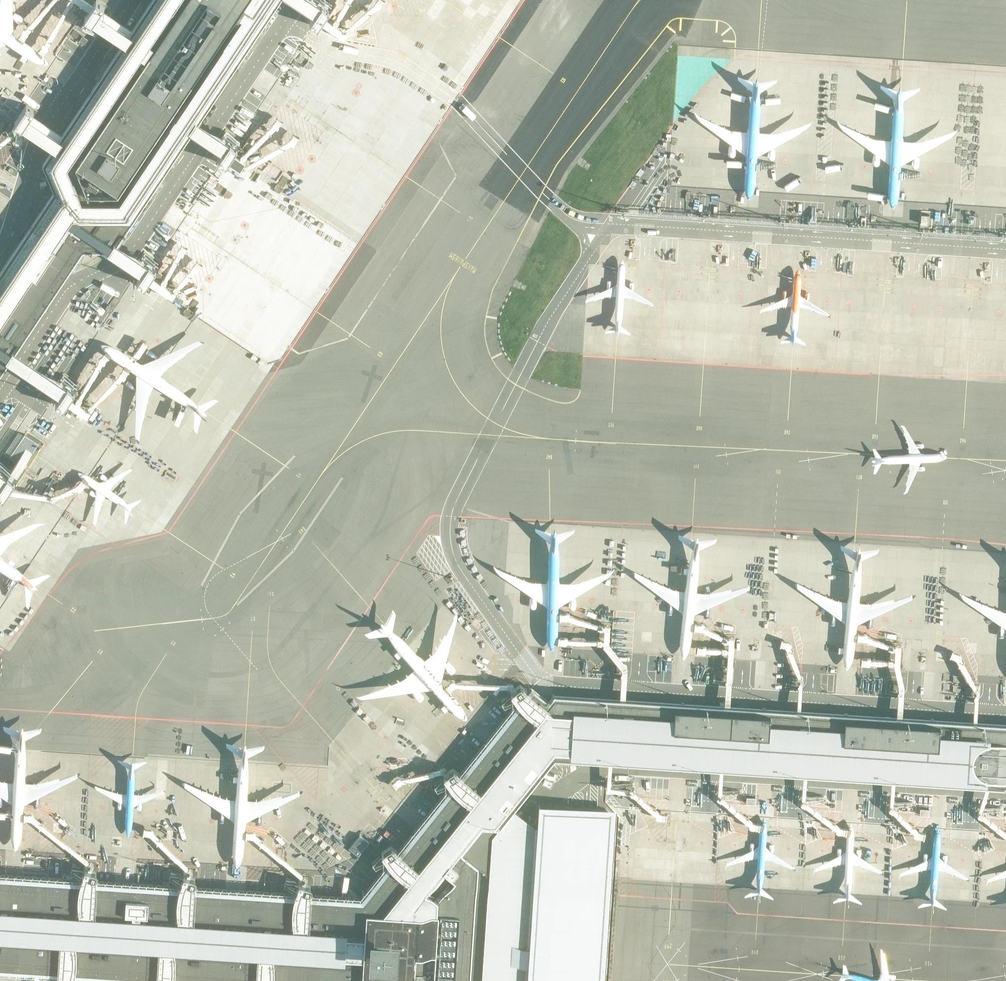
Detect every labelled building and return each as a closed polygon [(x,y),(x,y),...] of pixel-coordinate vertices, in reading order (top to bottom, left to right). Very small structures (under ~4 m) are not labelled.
[(5,366),(17,349),(57,290),(83,249),(113,249),(173,160),(279,0),(151,0),(137,22),(90,92),(42,163),(54,190),(9,257),(0,270),(0,373),(5,366)] [(57,973),(56,980),(70,980),(72,974),(155,979),(154,980),(171,980),(172,980),(184,980),(605,980),(612,894),(617,808),(602,807),(538,803),(537,826),(524,814),(515,807),(536,780),(555,757),(559,757),(604,760),(1005,786),(1005,723),(942,718),(845,712),(772,707),(676,701),(608,697),(554,693),(549,699),(541,693),(531,685),(523,679),(510,690),(512,692),(514,695),(518,701),(461,773),(452,766),(443,774),(444,777),(446,779),(451,786),(399,850),(390,844),(381,852),(382,854),(384,856),(388,863),(361,897),(310,894),(311,881),(300,878),(296,884),(295,886),(293,893),(195,886),(196,873),(184,870),(180,877),(180,879),(177,885),(96,880),(97,867),(85,863),(81,870),(80,872),(78,879),(0,873),(0,969),(57,973)] [(359,834),(358,835),(349,847),(358,855),(369,841),(359,834)]
